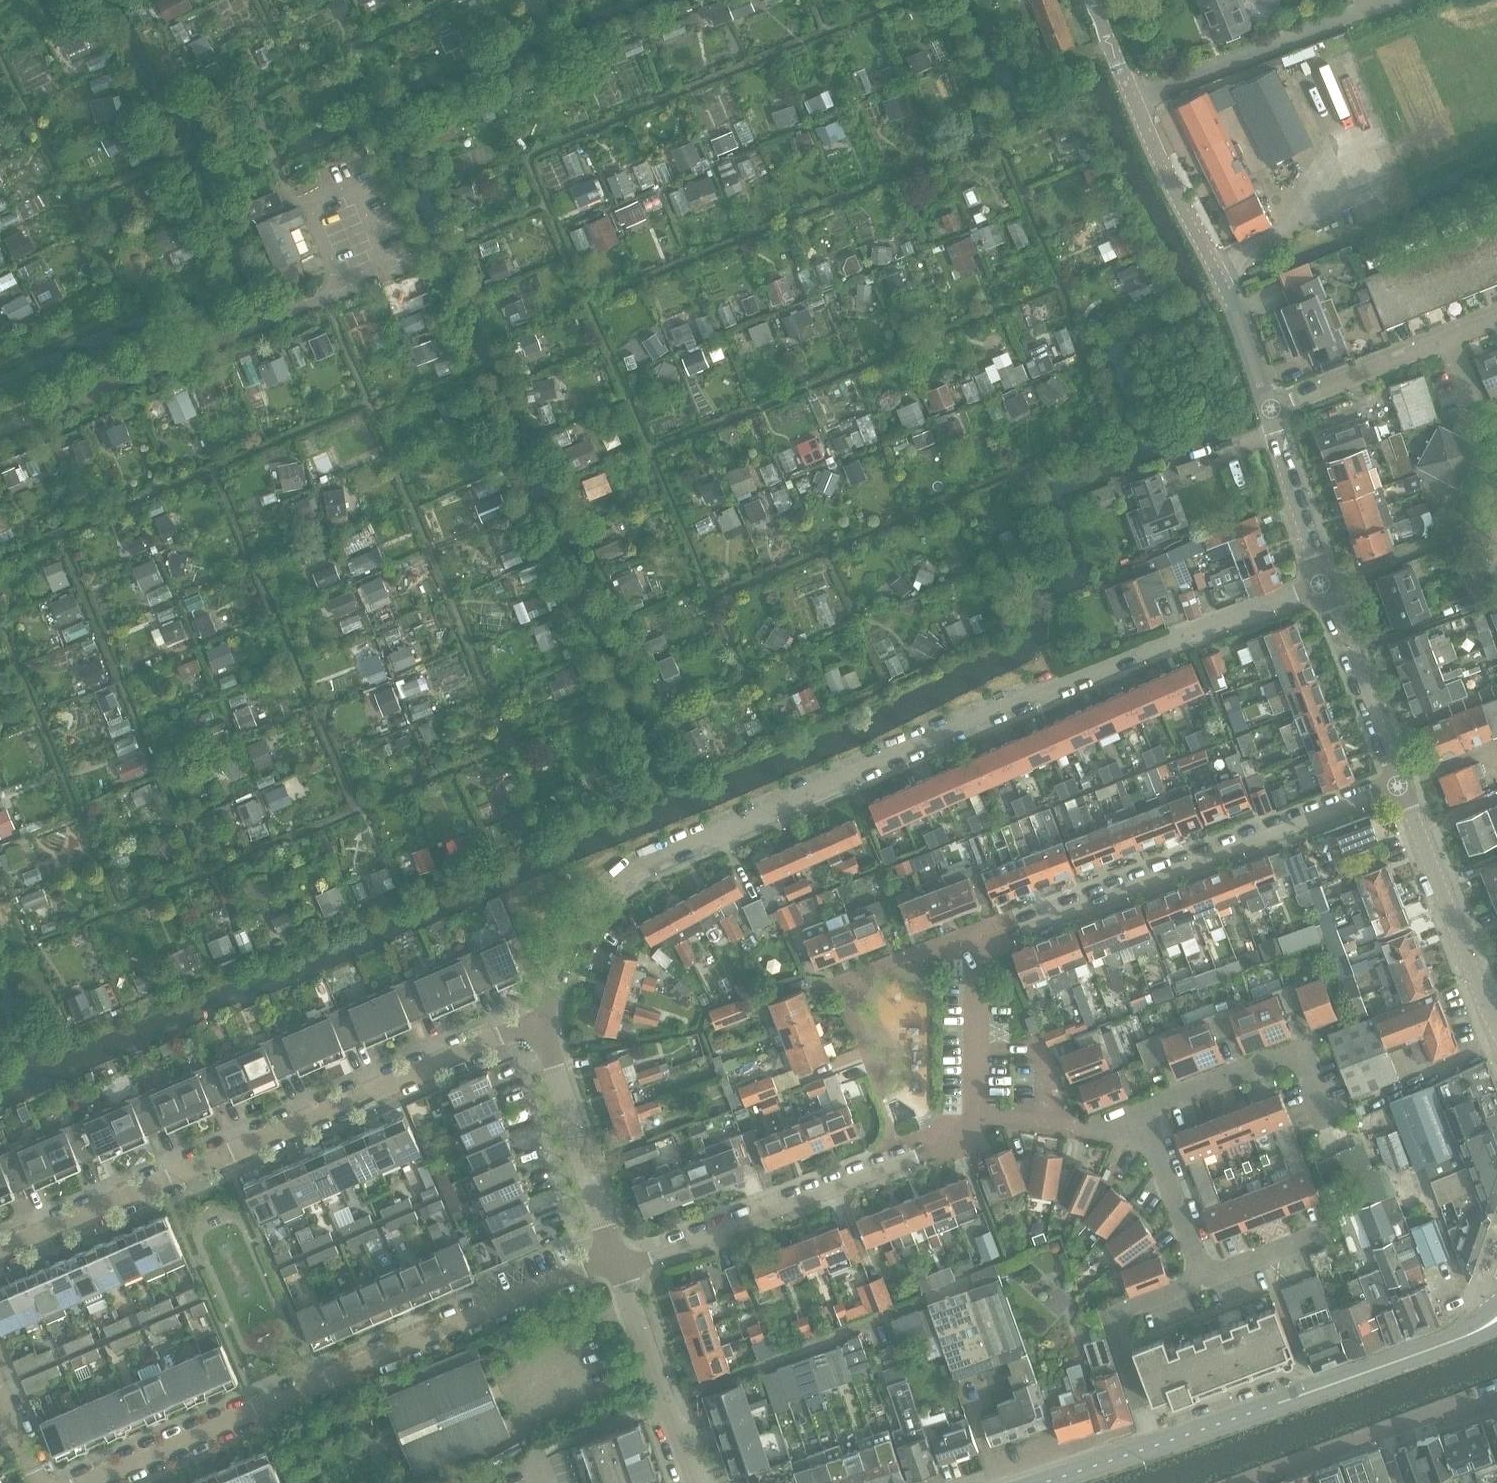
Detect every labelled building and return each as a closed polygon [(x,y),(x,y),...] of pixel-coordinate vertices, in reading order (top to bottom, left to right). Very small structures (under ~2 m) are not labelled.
[(168,21),(193,8),(189,0),(158,0),(157,1),(168,21)] [(1052,54),(1075,46),(1057,0),(1031,0),(1052,54)] [(1215,42),(1250,28),(1239,0),(1198,0),(1215,42)] [(204,35),(189,42),(198,60),(213,53),(204,35)] [(1229,84),(1207,93),(1216,111),(1239,100),(1270,166),(1314,144),(1276,69),(1232,91),(1229,84)] [(1207,92),(1175,108),(1225,210),(1257,195),(1238,156),(1243,153),(1238,144),(1233,146),(1216,111),(1207,93),(1207,92)] [(90,99),(95,123),(119,118),(114,94),(90,99)] [(770,112),(776,131),(799,124),(793,105),(770,112)] [(733,131),(710,139),(716,155),(739,148),(733,131)] [(576,154),(563,159),(570,178),(583,173),(576,154)] [(646,164),(633,170),(642,192),(655,186),(646,164)] [(626,174),(609,180),(615,199),(633,192),(626,174)] [(249,221),(281,208),(275,192),(242,205),(249,221)] [(1241,240),(1272,224),(1257,195),(1225,210),(1241,240)] [(638,202),(619,209),(627,228),(645,221),(638,202)] [(291,262),(302,257),(290,229),(304,223),(298,208),(258,224),(276,268),(279,267),(288,287),(306,280),(300,265),(293,268),(291,262)] [(1480,214),(1484,223),(1496,218),(1492,209),(1480,214)] [(618,242),(607,216),(586,225),(597,251),(618,242)] [(973,230),(982,250),(1007,238),(998,219),(973,230)] [(1457,234),(1469,229),(1466,220),(1454,225),(1457,234)] [(1454,225),(1442,230),(1445,238),(1457,234),(1454,225)] [(1478,232),(1496,279),(1496,225),(1478,232)] [(1496,284),(1496,279),(1478,232),(1460,240),(1480,291),(1496,284)] [(947,243),(955,266),(973,259),(971,255),(975,253),(968,235),(947,243)] [(1419,249),(1432,244),(1428,235),(1416,240),(1419,249)] [(1416,240),(1404,245),(1407,254),(1419,249),(1416,240)] [(1461,298),(1480,291),(1460,240),(1441,247),(1461,298)] [(874,247),(874,265),(894,265),(894,248),(874,247)] [(1442,306),(1461,298),(1441,247),(1422,255),(1442,306)] [(1382,264),(1394,259),(1390,250),(1378,255),(1382,264)] [(1378,255),(1366,260),(1369,269),(1382,264),(1378,255)] [(1424,313),(1442,306),(1422,255),(1403,262),(1424,313)] [(836,264),(843,283),(866,275),(859,256),(836,264)] [(1136,262),(1119,270),(1124,282),(1141,274),(1136,262)] [(1403,262),(1384,270),(1405,321),(1424,313),(1403,262)] [(1384,270),(1365,278),(1368,286),(1373,297),(1385,329),(1405,321),(1384,270)] [(887,276),(892,289),(904,284),(899,271),(887,276)] [(1291,305),(1276,310),(1285,333),(1327,316),(1337,312),(1332,299),(1328,301),(1318,277),(1286,290),(1291,305)] [(785,278),(764,286),(773,309),(794,300),(785,278)] [(859,283),(858,298),(869,299),(870,284),(859,283)] [(1373,297),(1368,286),(1357,291),(1361,302),(1373,297)] [(7,305),(15,323),(34,314),(26,297),(7,305)] [(506,307),(512,324),(527,318),(521,301),(506,307)] [(782,318),(788,332),(811,322),(805,307),(782,318)] [(1327,316),(1285,333),(1294,355),(1309,349),(1315,363),(1348,350),(1338,326),(1343,324),(1337,312),(1327,316)] [(1377,316),(1364,321),(1369,334),(1382,329),(1377,316)] [(766,323),(748,330),(756,349),(774,341),(766,323)] [(518,338),(525,355),(540,349),(533,332),(518,338)] [(656,334),(643,341),(656,362),(668,354),(656,334)] [(702,349),(683,356),(689,370),(707,363),(702,349)] [(1475,358),(1491,398),(1496,395),(1496,349),(1475,358)] [(1389,386),(1404,430),(1438,419),(1423,374),(1389,386)] [(534,380),(535,399),(563,396),(562,378),(534,380)] [(947,387),(927,395),(934,414),(955,406),(947,387)] [(185,388),(164,399),(178,428),(199,417),(185,388)] [(1005,399),(1011,414),(1028,407),(1022,392),(1005,399)] [(918,406),(898,414),(904,429),(924,421),(918,406)] [(1338,413),(1336,407),(1328,409),(1331,416),(1338,413)] [(1376,425),(1368,428),(1366,421),(1319,437),(1326,458),(1381,439),(1376,425)] [(1454,486),(1461,484),(1479,451),(1477,444),(1444,426),(1437,428),(1419,461),(1421,468),(1454,486)] [(1409,454),(1402,432),(1391,436),(1398,458),(1409,454)] [(816,436),(798,443),(807,465),(825,458),(816,436)] [(88,439),(72,445),(79,464),(94,458),(88,439)] [(582,441),(566,448),(576,470),(592,463),(582,441)] [(1362,450),(1328,462),(1334,480),(1378,465),(1377,460),(1372,458),(1371,459),(1368,449),(1363,450),(1362,450)] [(1398,458),(1404,475),(1415,472),(1409,454),(1398,458)] [(1196,459),(1177,466),(1181,476),(1200,470),(1196,459)] [(844,465),(851,482),(863,477),(856,460),(844,465)] [(728,473),(737,495),(755,488),(745,465),(728,473)] [(1381,472),(1379,466),(1378,465),(1334,480),(1341,500),(1382,485),(1378,474),(1381,472)] [(823,470),(817,487),(830,492),(837,475),(823,470)] [(1133,483),(1142,508),(1128,513),(1137,537),(1146,534),(1149,544),(1169,536),(1166,527),(1179,522),(1170,497),(1169,498),(1160,473),(1133,483)] [(1407,477),(1412,491),(1421,489),(1416,473),(1407,477)] [(579,485),(587,503),(613,492),(605,474),(579,485)] [(717,478),(698,487),(708,509),(727,500),(717,478)] [(1347,519),(1388,504),(1382,485),(1341,500),(1347,519)] [(474,504),(483,527),(509,518),(501,495),(474,504)] [(1413,517),(1416,516),(1429,512),(1428,511),(1431,510),(1428,502),(1410,508),(1413,517)] [(1352,537),(1394,523),(1388,504),(1347,519),(1353,537),(1352,537)] [(1424,536),(1436,531),(1429,512),(1416,516),(1424,536)] [(1259,527),(1260,527),(1256,516),(1203,536),(1193,538),(1172,547),(1173,549),(1167,551),(1168,553),(1180,584),(1189,580),(1191,579),(1183,558),(1208,549),(1212,559),(1233,550),(1237,560),(1238,559),(1268,548),(1259,527)] [(1413,528),(1410,517),(1396,522),(1397,523),(1399,530),(1400,533),(1413,528)] [(1394,523),(1352,537),(1359,558),(1392,547),(1388,534),(1399,530),(1397,523),(1394,523)] [(1268,548),(1238,559),(1240,564),(1221,571),(1222,572),(1211,577),(1216,588),(1220,587),(1226,584),(1274,566),(1268,548)] [(1459,575),(1462,574),(1463,575),(1472,571),(1463,548),(1450,553),(1459,575)] [(1122,583),(1106,589),(1117,619),(1134,614),(1140,631),(1165,621),(1155,596),(1168,591),(1168,590),(1177,586),(1177,587),(1180,585),(1180,584),(1168,553),(1134,566),(1138,576),(1122,583)] [(132,570),(143,590),(164,579),(154,559),(132,570)] [(313,572),(320,590),(343,581),(335,562),(313,572)] [(1412,565),(1378,577),(1387,602),(1421,590),(1412,565)] [(1282,585),(1274,566),(1226,584),(1230,595),(1248,588),(1251,597),(1282,585)] [(1484,603),(1479,592),(1472,571),(1463,575),(1471,595),(1458,600),(1462,612),(1484,603)] [(361,586),(369,605),(388,597),(379,578),(361,586)] [(1189,580),(1180,584),(1180,585),(1183,593),(1193,589),(1189,580)] [(1177,587),(1177,586),(1180,594),(1188,616),(1189,616),(1201,612),(1194,591),(1193,589),(1183,593),(1180,585),(1177,587)] [(1387,602),(1395,626),(1429,613),(1421,590),(1387,602)] [(348,593),(330,602),(340,622),(358,613),(348,593)] [(825,595),(811,600),(822,630),(837,624),(825,595)] [(51,606),(60,627),(82,617),(73,596),(51,606)] [(522,604),(529,624),(552,615),(544,596),(522,604)] [(1486,616),(1475,620),(1478,630),(1489,626),(1486,616)] [(1247,640),(1255,660),(1255,661),(1304,642),(1296,622),(1247,640)] [(1478,630),(1484,648),(1495,644),(1489,626),(1478,630)] [(761,644),(776,655),(788,639),(773,628),(761,644)] [(1426,630),(1390,643),(1396,660),(1451,640),(1450,637),(1446,638),(1445,634),(1430,640),(1426,630)] [(642,646),(646,657),(668,648),(664,637),(642,646)] [(1396,660),(1403,678),(1439,665),(1458,658),(1451,640),(1396,660)] [(1280,673),(1311,661),(1304,642),(1255,661),(1257,667),(1267,663),(1271,675),(1280,672),(1280,673)] [(1496,657),(1496,649),(1495,644),(1484,648),(1488,660),(1496,657)] [(1227,671),(1220,652),(1204,658),(1211,677),(1223,673),(1227,671)] [(649,666),(658,687),(680,678),(671,656),(649,666)] [(1282,678),(1264,685),(1269,699),(1318,680),(1311,661),(1280,673),(1282,678)] [(1191,663),(1170,672),(1182,700),(1203,691),(1191,663)] [(1442,674),(1439,665),(1403,678),(1409,697),(1461,677),(1465,676),(1462,667),(1442,674)] [(545,678),(557,702),(579,692),(567,668),(545,678)] [(1170,672),(1148,682),(1161,710),(1182,700),(1170,672)] [(1228,687),(1223,673),(1211,677),(1216,691),(1228,687)] [(1461,677),(1409,697),(1416,715),(1452,702),(1452,701),(1467,695),(1461,677)] [(1296,715),(1327,703),(1318,680),(1269,699),(1275,714),(1293,707),(1296,715)] [(1486,681),(1474,685),(1476,692),(1489,688),(1486,681)] [(1148,682),(1127,691),(1140,720),(1161,710),(1148,682)] [(373,695),(382,718),(400,711),(392,688),(373,695)] [(1114,697),(1106,700),(1118,729),(1129,724),(1140,720),(1127,691),(1117,696),(1114,697)] [(1242,709),(1237,694),(1223,699),(1229,714),(1242,709)] [(1482,704),(1494,737),(1496,736),(1496,699),(1482,704)] [(1106,700),(1084,710),(1097,738),(1118,729),(1106,700)] [(1298,720),(1280,727),(1286,740),(1334,722),(1327,703),(1296,715),(1298,720)] [(1452,715),(1421,727),(1429,749),(1434,762),(1464,751),(1463,749),(1494,738),(1494,737),(1482,704),(1452,715)] [(1249,727),(1242,709),(1229,714),(1235,732),(1249,727)] [(1084,710),(1063,719),(1075,748),(1097,738),(1084,710)] [(1063,719),(1042,729),(1054,757),(1075,748),(1063,719)] [(1310,753),(1341,741),(1334,722),(1286,740),(1290,751),(1307,745),(1310,753)] [(1205,728),(1196,732),(1202,746),(1211,742),(1205,728)] [(1042,729),(1020,738),(1033,766),(1054,757),(1042,729)] [(1196,732),(1186,736),(1192,750),(1202,746),(1196,732)] [(1244,756),(1258,750),(1251,732),(1237,737),(1244,756)] [(1020,738),(999,747),(1011,776),(1033,766),(1020,738)] [(1312,759),(1295,765),(1300,778),(1348,760),(1341,741),(1310,753),(1312,759)] [(1162,744),(1152,749),(1158,762),(1168,758),(1162,744)] [(999,747),(977,757),(990,785),(1011,776),(999,747)] [(1158,762),(1152,749),(1143,753),(1149,766),(1158,762)] [(1205,749),(1178,759),(1183,772),(1210,762),(1205,749)] [(1237,753),(1226,757),(1231,770),(1234,778),(1218,783),(1229,814),(1252,805),(1242,777),(1246,775),(1237,753)] [(977,757),(956,766),(969,795),(969,794),(978,814),(986,810),(978,791),(990,785),(977,757)] [(1259,772),(1254,758),(1242,762),(1247,777),(1259,772)] [(120,766),(126,782),(144,775),(139,759),(120,766)] [(1321,782),(1324,791),(1355,779),(1348,760),(1300,778),(1304,789),(1321,782)] [(1118,761),(1109,765),(1115,778),(1124,774),(1118,761)] [(1170,773),(1165,762),(1157,765),(1157,767),(1161,776),(1170,773)] [(1451,805),(1484,792),(1478,778),(1485,775),(1480,763),(1473,765),(1473,764),(1440,777),(1451,805)] [(1109,765),(1099,769),(1105,783),(1115,778),(1109,765)] [(956,766),(935,775),(947,804),(969,795),(956,766)] [(1157,767),(1148,770),(1162,805),(1150,809),(1161,840),(1182,832),(1167,792),(1161,776),(1157,767)] [(1264,785),(1259,772),(1247,777),(1246,777),(1251,790),(1264,785)] [(935,775),(913,785),(926,813),(947,804),(935,775)] [(1088,776),(1081,779),(1085,788),(1091,786),(1088,776)] [(1075,777),(1065,781),(1071,795),(1081,790),(1075,777)] [(1128,793),(1123,780),(1116,783),(1119,791),(1120,791),(1126,808),(1141,847),(1161,840),(1150,809),(1138,814),(1130,793),(1128,793)] [(1071,795),(1065,781),(1056,785),(1062,799),(1071,795)] [(1100,788),(1103,797),(1119,791),(1116,783),(1100,788)] [(1195,792),(1207,822),(1229,814),(1218,783),(1195,792)] [(1188,784),(1167,792),(1182,832),(1203,824),(1188,784)] [(266,792),(274,811),(292,803),(285,785),(266,792)] [(913,785),(892,794),(905,823),(926,813),(913,785)] [(1260,815),(1273,810),(1264,785),(1251,790),(1260,815)] [(1281,785),(1271,789),(1277,805),(1288,801),(1281,785)] [(1031,793),(1021,797),(1028,811),(1037,807),(1031,793)] [(892,794),(871,803),(883,832),(905,823),(892,794)] [(1096,829),(1084,795),(1075,798),(1099,863),(1120,855),(1109,825),(1096,829)] [(1028,811),(1021,797),(1012,801),(1018,815),(1028,811)] [(1067,840),(1078,871),(1099,863),(1075,798),(1066,801),(1078,836),(1067,840)] [(1458,822),(1470,854),(1496,843),(1496,806),(1487,809),(1488,810),(1458,822)] [(1042,811),(1054,845),(1042,849),(1054,880),(1075,872),(1051,808),(1042,811)] [(1117,811),(1120,820),(1109,825),(1120,855),(1141,847),(1126,808),(1117,811)] [(986,810),(978,814),(984,827),(993,823),(988,810),(986,810)] [(978,814),(969,818),(974,831),(984,827),(978,814)] [(1335,858),(1336,858),(1341,872),(1346,870),(1347,874),(1354,872),(1347,854),(1379,841),(1369,816),(1337,828),(1342,841),(1330,846),(1335,858)] [(864,840),(854,819),(830,830),(839,851),(864,840)] [(1010,824),(1034,888),(1054,880),(1042,849),(1032,853),(1025,837),(1018,821),(1010,824)] [(1001,827),(1014,860),(1003,864),(1015,895),(1034,888),(1010,824),(1001,827)] [(950,839),(944,825),(934,830),(940,844),(950,839)] [(839,851),(830,830),(806,841),(815,861),(827,856),(838,879),(849,874),(844,861),(843,861),(839,851)] [(934,830),(924,834),(931,848),(940,844),(934,830)] [(166,834),(154,844),(167,860),(179,849),(166,834)] [(970,838),(979,863),(989,890),(994,903),(1015,895),(1003,864),(992,868),(979,835),(970,838)] [(815,861),(806,841),(782,851),(791,872),(815,861)] [(881,849),(887,864),(898,859),(892,845),(881,849)] [(428,847),(411,854),(420,876),(437,870),(428,847)] [(946,859),(941,847),(933,850),(937,862),(946,859)] [(937,862),(933,850),(910,859),(915,871),(937,862)] [(757,862),(766,883),(791,872),(782,851),(757,862)] [(1281,852),(1269,856),(1269,855),(1249,862),(1266,907),(1281,901),(1276,886),(1280,885),(1278,879),(1290,874),(1281,852)] [(1302,852),(1285,859),(1299,894),(1308,890),(1310,890),(1306,881),(1317,877),(1320,875),(1316,864),(1307,867),(1302,852)] [(861,869),(855,857),(844,861),(849,874),(861,869)] [(895,864),(900,876),(915,871),(910,859),(895,864)] [(1252,912),(1266,907),(1249,862),(1230,870),(1241,899),(1247,897),(1252,912)] [(979,863),(943,877),(946,885),(957,913),(980,905),(976,895),(989,890),(979,863)] [(1483,871),(1493,895),(1496,893),(1496,865),(1483,871)] [(1341,894),(1345,903),(1356,898),(1357,899),(1360,898),(1361,899),(1365,898),(1364,896),(1395,884),(1388,866),(1364,875),(1357,877),(1361,886),(1341,894)] [(389,869),(372,875),(378,894),(395,888),(389,869)] [(1230,870),(1225,872),(1206,879),(1224,925),(1221,916),(1233,911),(1230,904),(1241,899),(1230,870)] [(745,893),(734,873),(710,886),(739,938),(745,935),(733,912),(739,909),(733,899),(745,893)] [(571,879),(566,874),(561,879),(566,884),(567,884),(571,879)] [(813,890),(808,878),(796,883),(801,895),(813,890)] [(1204,913),(1210,930),(1224,925),(1206,879),(1187,886),(1198,916),(1204,913)] [(838,887),(842,896),(854,891),(850,882),(845,884),(838,887)] [(785,888),(790,900),(801,895),(796,883),(785,888)] [(1372,915),(1372,917),(1403,905),(1395,884),(1364,896),(1365,898),(1361,899),(1360,898),(1357,899),(1362,913),(1353,916),(1356,923),(1364,920),(1365,922),(1369,920),(1367,917),(1372,915)] [(957,913),(946,885),(924,894),(935,922),(957,913)] [(1310,890),(1308,890),(1313,903),(1317,914),(1318,914),(1329,909),(1329,910),(1331,909),(1322,885),(1320,886),(1310,890)] [(739,938),(710,886),(687,899),(704,929),(721,919),(733,942),(739,938)] [(1187,886),(1182,888),(1164,895),(1181,942),(1196,936),(1189,919),(1198,916),(1187,886)] [(336,888),(317,896),(327,918),(346,910),(336,888)] [(1306,906),(1313,903),(1308,890),(1297,895),(1300,903),(1306,906)] [(900,903),(911,931),(935,922),(924,894),(900,903)] [(1161,930),(1168,947),(1181,942),(1164,895),(1144,902),(1155,932),(1161,930)] [(501,896),(489,902),(495,915),(507,910),(501,896)] [(704,929),(687,899),(664,911),(693,963),(699,960),(690,944),(692,943),(688,937),(704,929)] [(755,930),(772,922),(761,899),(744,907),(755,930)] [(880,899),(848,912),(849,915),(862,950),(885,941),(880,927),(889,924),(880,899)] [(776,910),(785,930),(805,922),(796,902),(776,910)] [(1160,956),(1141,904),(1120,912),(1136,955),(1148,950),(1151,959),(1160,956)] [(1364,920),(1356,923),(1358,929),(1374,922),(1379,936),(1410,924),(1403,905),(1372,917),(1372,915),(1367,917),(1369,920),(1365,922),(1364,920)] [(1318,914),(1321,924),(1325,935),(1339,930),(1331,909),(1329,910),(1329,909),(1318,914)] [(675,944),(687,967),(693,963),(664,911),(641,924),(652,944),(662,939),(667,949),(675,944)] [(291,912),(272,920),(280,938),(298,930),(291,912)] [(848,912),(825,920),(827,923),(829,930),(840,958),(862,950),(849,915),(848,912)] [(1136,955),(1120,912),(1100,919),(1117,967),(1122,965),(1121,963),(1123,962),(1118,948),(1131,943),(1135,955),(1136,955)] [(1078,927),(1090,959),(1104,954),(1115,985),(1122,982),(1116,967),(1117,967),(1100,919),(1078,927)] [(825,920),(802,929),(806,939),(817,967),(840,958),(829,930),(827,923),(825,920)] [(1327,940),(1325,935),(1321,924),(1316,926),(1315,923),(1278,937),(1281,943),(1284,950),(1285,953),(1285,954),(1326,940),(1327,940)] [(1086,960),(1074,929),(1054,936),(1072,984),(1081,981),(1079,977),(1091,972),(1087,960),(1086,960)] [(1345,952),(1347,952),(1339,930),(1325,935),(1327,940),(1333,957),(1345,952)] [(1371,968),(1376,966),(1420,950),(1413,931),(1388,940),(1382,942),(1387,955),(1382,957),(1379,958),(1379,956),(1368,960),(1371,968)] [(228,936),(208,944),(214,959),(234,951),(228,936)] [(1054,936),(1034,944),(1049,983),(1052,992),(1072,984),(1054,936)] [(523,978),(505,937),(472,952),(487,988),(497,984),(499,988),(523,978)] [(1268,961),(1285,954),(1285,953),(1284,950),(1281,943),(1278,937),(1262,943),(1268,961)] [(1049,983),(1034,944),(1013,952),(1031,1000),(1036,998),(1040,997),(1036,988),(1049,983)] [(652,957),(666,969),(673,960),(659,948),(652,957)] [(1257,950),(1238,957),(1243,968),(1262,961),(1257,950)] [(1420,950),(1376,966),(1384,987),(1393,984),(1392,982),(1396,980),(1397,982),(1428,971),(1420,950)] [(477,993),(487,988),(472,952),(438,966),(456,1007),(479,997),(477,993)] [(1345,952),(1333,957),(1341,980),(1354,975),(1353,974),(1355,973),(1347,952),(1345,952)] [(639,959),(617,953),(609,978),(631,985),(631,984),(643,987),(643,988),(655,991),(658,979),(646,976),(647,973),(636,969),(639,959)] [(1217,968),(1222,980),(1241,972),(1237,960),(1217,968)] [(433,1017),(456,1007),(438,966),(405,980),(421,1017),(431,1013),(433,1017)] [(1216,968),(1194,976),(1198,988),(1220,980),(1216,968)] [(1384,987),(1381,988),(1384,997),(1400,991),(1404,1001),(1435,989),(1428,971),(1397,982),(1396,980),(1392,982),(1393,984),(1384,987)] [(1353,999),(1362,996),(1354,975),(1341,980),(1349,1000),(1352,999),(1353,999)] [(1194,976),(1187,979),(1192,991),(1198,988),(1194,976)] [(631,985),(609,978),(602,1003),(624,1010),(631,985)] [(1300,987),(1298,982),(1285,986),(1295,1011),(1306,1007),(1312,1022),(1311,1022),(1312,1024),(1336,1015),(1336,1013),(1335,1013),(1322,979),(1300,987)] [(411,1022),(421,1017),(405,980),(372,994),(390,1036),(413,1026),(411,1022)] [(683,1001),(693,990),(681,980),(671,991),(683,1001)] [(1089,1028),(1097,1025),(1083,985),(1074,988),(1084,1014),(1089,1028)] [(1153,991),(1157,1002),(1174,996),(1170,985),(1153,991)] [(1208,985),(1199,989),(1202,998),(1211,994),(1208,985)] [(1295,1011),(1285,986),(1252,999),(1267,1041),(1290,1032),(1290,1031),(1289,1031),(1284,1016),(1295,1011)] [(803,990),(770,1003),(779,1026),(812,1013),(803,990)] [(704,1005),(710,1002),(705,993),(699,997),(704,1005)] [(1418,1063),(1430,1058),(1430,1059),(1458,1048),(1445,1014),(1437,993),(1329,1035),(1353,1096),(1399,1078),(1388,1050),(1406,1043),(1407,1047),(1411,1045),(1418,1063)] [(367,1045),(390,1036),(372,994),(339,1009),(355,1045),(365,1041),(367,1045)] [(1145,996),(1130,1002),(1135,1013),(1150,1007),(1145,996)] [(1360,1017),(1369,1014),(1362,996),(1353,999),(1360,1017)] [(750,1017),(743,998),(710,1010),(717,1029),(750,1017)] [(1244,1048),(1245,1049),(1267,1041),(1252,999),(1218,1012),(1227,1037),(1239,1033),(1245,1048),(1244,1048)] [(595,1029),(617,1036),(624,1010),(602,1003),(595,1029)] [(661,1013),(638,1006),(636,1013),(660,1020),(661,1013)] [(324,1064),(346,1054),(345,1050),(355,1045),(339,1009),(306,1023),(324,1064)] [(1227,1037),(1218,1012),(1184,1025),(1199,1066),(1223,1058),(1222,1056),(1216,1041),(1227,1037)] [(634,1019),(658,1026),(660,1020),(636,1013),(634,1019)] [(787,1047),(820,1035),(812,1013),(779,1026),(787,1047)] [(1036,1015),(1026,1018),(1032,1034),(1041,1030),(1036,1015)] [(289,1074),(299,1070),(301,1074),(324,1064),(306,1023),(273,1037),(289,1074)] [(1075,1026),(1066,1029),(1069,1038),(1090,1030),(1089,1028),(1087,1024),(1076,1028),(1075,1026)] [(1199,1066),(1184,1025),(1151,1037),(1160,1062),(1172,1058),(1177,1073),(1177,1075),(1199,1066)] [(1049,1046),(1069,1038),(1066,1029),(1065,1026),(1044,1034),(1049,1046)] [(1065,1054),(1063,1054),(1072,1079),(1074,1078),(1114,1062),(1122,1059),(1111,1030),(1102,1033),(1100,1026),(1075,1036),(1080,1049),(1065,1054)] [(797,1072),(829,1059),(820,1035),(787,1047),(797,1072)] [(710,1041),(714,1051),(727,1046),(723,1036),(710,1041)] [(289,1074),(273,1037),(240,1051),(258,1093),(280,1083),(279,1079),(289,1074)] [(1137,1042),(1147,1067),(1160,1062),(1151,1037),(1137,1042)] [(170,1041),(161,1045),(165,1055),(171,1052),(173,1047),(170,1042),(170,1041)] [(258,1093),(240,1051),(207,1066),(223,1102),(233,1098),(235,1102),(258,1093)] [(619,1057),(596,1065),(605,1090),(628,1082),(639,1079),(637,1072),(634,1063),(635,1063),(631,1053),(619,1057)] [(719,1074),(726,1072),(720,1055),(713,1058),(719,1074)] [(738,1057),(723,1063),(726,1072),(741,1066),(738,1057)] [(1493,1208),(1496,1197),(1496,1088),(1496,1087),(1486,1060),(1460,1072),(1438,1083),(1464,1154),(1427,1168),(1431,1180),(1440,1205),(1453,1200),(1462,1223),(1449,1228),(1454,1242),(1454,1241),(1469,1279),(1474,1266),(1478,1255),(1487,1226),(1491,1217),(1484,1208),(1493,1208)] [(660,1065),(637,1072),(639,1079),(662,1071),(660,1065)] [(223,1102),(207,1066),(174,1080),(192,1121),(214,1111),(212,1107),(223,1102)] [(1092,1107),(1132,1092),(1123,1069),(1083,1084),(1082,1084),(1091,1108),(1092,1108),(1092,1107)] [(97,1080),(93,1071),(87,1074),(90,1083),(97,1080)] [(641,1085),(664,1077),(662,1071),(639,1079),(641,1085)] [(730,1081),(726,1072),(719,1074),(723,1084),(730,1081)] [(460,1109),(457,1110),(458,1111),(494,1095),(488,1073),(451,1089),(460,1109)] [(772,1074),(739,1087),(747,1106),(780,1094),(779,1091),(773,1077),(772,1074)] [(836,1074),(824,1078),(812,1083),(817,1095),(828,1090),(835,1109),(825,1113),(824,1113),(835,1142),(858,1133),(847,1104),(848,1104),(836,1074)] [(169,1131),(192,1121),(174,1080),(141,1094),(157,1131),(167,1127),(169,1131)] [(613,1115),(636,1107),(628,1082),(605,1090),(613,1115)] [(1417,1172),(1427,1168),(1464,1154),(1438,1083),(1437,1082),(1390,1104),(1417,1172)] [(805,1086),(810,1097),(817,1095),(812,1083),(805,1086)] [(146,1135),(157,1131),(141,1094),(112,1107),(108,1108),(126,1150),(148,1140),(146,1135)] [(1280,1096),(1279,1094),(1250,1106),(1261,1134),(1274,1129),(1283,1153),(1299,1147),(1299,1146),(1298,1146),(1279,1096),(1280,1096)] [(458,1111),(466,1130),(464,1131),(501,1116),(494,1095),(458,1111)] [(781,1108),(776,1096),(767,1100),(771,1112),(781,1108)] [(663,1111),(659,1099),(636,1107),(613,1115),(622,1140),(645,1133),(640,1119),(663,1111)] [(761,1102),(765,1114),(771,1112),(767,1100),(761,1102)] [(1206,1122),(1217,1151),(1261,1134),(1250,1106),(1206,1122)] [(126,1150),(108,1108),(75,1123),(91,1159),(101,1155),(103,1159),(126,1150)] [(802,1121),(802,1122),(813,1151),(815,1150),(818,1152),(825,1150),(826,1146),(835,1142),(824,1113),(825,1113),(823,1108),(800,1117),(802,1121)] [(423,1158),(404,1115),(384,1123),(400,1160),(413,1155),(416,1161),(423,1158)] [(470,1152),(507,1136),(501,1116),(464,1131),(472,1151),(470,1151),(470,1152)] [(696,1123),(696,1124),(702,1139),(710,1136),(704,1120),(696,1123)] [(813,1151),(802,1122),(779,1130),(790,1159),(813,1151)] [(1197,1185),(1196,1185),(1197,1186),(1213,1179),(1204,1156),(1217,1151),(1206,1122),(1177,1133),(1177,1135),(1178,1135),(1197,1185)] [(80,1164),(91,1159),(75,1123),(42,1137),(60,1178),(82,1168),(80,1164)] [(380,1169),(400,1160),(384,1123),(364,1132),(380,1169)] [(689,1127),(695,1142),(702,1139),(696,1124),(689,1127)] [(763,1158),(767,1168),(790,1159),(779,1130),(756,1139),(753,1130),(742,1134),(751,1158),(752,1162),(763,1158)] [(1384,1160),(1396,1172),(1411,1166),(1398,1131),(1377,1137),(1384,1160)] [(360,1178),(380,1169),(364,1132),(344,1141),(360,1178)] [(742,1134),(705,1147),(709,1157),(720,1186),(723,1185),(724,1188),(735,1184),(734,1180),(745,1176),(740,1162),(751,1158),(742,1134)] [(426,1148),(434,1144),(431,1136),(422,1139),(426,1148)] [(476,1172),(477,1173),(513,1157),(507,1136),(470,1152),(479,1171),(476,1172)] [(37,1188),(60,1178),(42,1137),(9,1151),(25,1188),(35,1184),(37,1188)] [(340,1186),(360,1178),(344,1141),(324,1149),(340,1186)] [(652,1156),(660,1154),(656,1143),(648,1145),(652,1156)] [(438,1152),(434,1144),(426,1148),(430,1156),(438,1152)] [(648,1145),(640,1148),(644,1160),(652,1156),(648,1145)] [(1283,1153),(1292,1177),(1279,1182),(1289,1210),(1319,1199),(1318,1198),(1299,1148),(1299,1147),(1283,1153)] [(622,1155),(626,1166),(644,1160),(640,1148),(622,1155)] [(1031,1190),(1030,1195),(1054,1199),(1061,1156),(1037,1152),(1036,1154),(1037,1154),(1037,1156),(1031,1155),(1016,1161),(1012,1150),(1013,1150),(1012,1148),(1011,1149),(1026,1190),(1027,1189),(1031,1190)] [(324,1149),(305,1158),(321,1195),(340,1186),(324,1149)] [(982,1178),(991,1203),(1026,1190),(1011,1149),(988,1157),(988,1159),(989,1159),(994,1173),(982,1178)] [(25,1188),(9,1151),(0,1155),(0,1204),(16,1197),(14,1192),(25,1188)] [(1337,1154),(1318,1161),(1327,1184),(1346,1177),(1337,1154)] [(1062,1158),(1062,1156),(1061,1156),(1054,1199),(1061,1200),(1059,1205),(1081,1215),(1099,1175),(1077,1165),(1076,1166),(1076,1167),(1060,1165),(1062,1158)] [(483,1193),(483,1194),(520,1178),(513,1157),(477,1173),(485,1192),(483,1193)] [(720,1186),(709,1157),(684,1166),(695,1195),(720,1186)] [(321,1195),(305,1158),(285,1166),(301,1203),(321,1195)] [(660,1175),(671,1205),(695,1195),(684,1166),(671,1171),(668,1163),(656,1168),(659,1176),(660,1175)] [(444,1164),(433,1168),(441,1188),(452,1183),(444,1164)] [(285,1166),(265,1175),(281,1212),(285,1221),(305,1213),(301,1203),(285,1166)] [(1373,1166),(1346,1177),(1373,1248),(1381,1268),(1391,1292),(1395,1290),(1413,1336),(1421,1333),(1442,1324),(1434,1305),(1426,1285),(1423,1286),(1413,1290),(1405,1270),(1423,1262),(1410,1229),(1388,1171),(1373,1166)] [(244,1184),(260,1221),(281,1212),(265,1175),(244,1184)] [(660,1175),(659,1176),(646,1181),(644,1175),(632,1179),(646,1214),(657,1210),(659,1213),(670,1209),(668,1206),(671,1205),(660,1175)] [(1100,1177),(1100,1175),(1099,1175),(1081,1215),(1088,1218),(1085,1221),(1103,1237),(1131,1203),(1112,1187),(1111,1189),(1111,1190),(1096,1183),(1099,1177),(1100,1177)] [(489,1214),(489,1215),(526,1199),(520,1178),(483,1194),(491,1213),(489,1214)] [(975,1205),(977,1204),(967,1178),(945,1187),(959,1224),(960,1223),(979,1215),(975,1205)] [(1216,1236),(1216,1238),(1246,1227),(1235,1198),(1222,1203),(1213,1179),(1197,1186),(1216,1236)] [(436,1186),(433,1180),(426,1183),(428,1189),(436,1186)] [(1289,1210),(1279,1182),(1235,1198),(1246,1227),(1289,1210)] [(458,1204),(461,1203),(452,1183),(441,1188),(450,1208),(458,1204)] [(436,1186),(421,1192),(425,1200),(439,1194),(436,1186)] [(923,1195),(938,1232),(959,1224),(945,1187),(923,1195)] [(916,1241),(917,1241),(912,1229),(925,1224),(930,1235),(928,1236),(933,1247),(942,1244),(938,1232),(923,1195),(901,1203),(916,1241)] [(413,1205),(409,1197),(395,1204),(398,1212),(413,1205)] [(495,1235),(532,1220),(526,1199),(489,1215),(497,1234),(495,1235)] [(431,1214),(445,1208),(441,1200),(427,1206),(431,1214)] [(901,1233),(906,1245),(916,1241),(901,1203),(880,1211),(890,1238),(901,1233)] [(1131,1205),(1132,1204),(1131,1203),(1103,1237),(1109,1241),(1105,1244),(1119,1264),(1154,1238),(1140,1218),(1139,1219),(1139,1220),(1138,1220),(1126,1210),(1130,1205),(1131,1205)] [(395,1204),(381,1210),(384,1218),(398,1212),(395,1204)] [(463,1215),(458,1204),(450,1208),(455,1219),(463,1215)] [(419,1219),(415,1211),(401,1217),(404,1225),(419,1219)] [(857,1220),(867,1246),(890,1238),(880,1211),(857,1220)] [(373,1223),(370,1215),(355,1221),(359,1229),(373,1223)] [(187,1262),(183,1254),(167,1217),(147,1226),(166,1271),(187,1262)] [(401,1217),(386,1223),(390,1231),(404,1225),(401,1217)] [(1424,1266),(1450,1256),(1435,1219),(1410,1229),(1423,1262),(1424,1266)] [(495,1235),(504,1256),(539,1241),(532,1220),(495,1235)] [(355,1221),(341,1227),(344,1235),(359,1229),(355,1221)] [(815,1230),(817,1235),(828,1263),(831,1272),(853,1264),(839,1226),(830,1230),(829,1225),(815,1230)] [(147,1226),(127,1234),(143,1271),(146,1280),(166,1271),(147,1226)] [(379,1236),(375,1228),(361,1234),(365,1242),(379,1236)] [(991,1231),(975,1237),(984,1261),(1000,1255),(991,1231)] [(333,1240),(330,1232),(316,1238),(319,1246),(333,1240)] [(1044,1233),(1039,1235),(1041,1243),(1047,1240),(1044,1233)] [(123,1280),(143,1271),(127,1234),(107,1243),(123,1280)] [(361,1234),(347,1241),(350,1249),(365,1242),(361,1234)] [(467,1235),(461,1238),(465,1248),(472,1245),(467,1235)] [(795,1243),(806,1271),(828,1263),(817,1235),(795,1243)] [(316,1238),(301,1244),(305,1252),(319,1246),(316,1238)] [(1154,1240),(1155,1239),(1154,1238),(1119,1264),(1124,1270),(1119,1271),(1128,1295),(1167,1280),(1169,1279),(1159,1256),(1158,1256),(1158,1257),(1157,1257),(1148,1244),(1154,1240)] [(476,1279),(459,1242),(439,1251),(455,1288),(476,1279)] [(1057,1253),(1060,1250),(1060,1245),(1057,1242),(1052,1242),(1049,1245),(1049,1249),(1052,1252),(1057,1253)] [(103,1288),(123,1280),(107,1243),(87,1251),(103,1288)] [(806,1271),(795,1243),(774,1251),(785,1279),(806,1271)] [(339,1253),(336,1245),(322,1251),(325,1259),(339,1253)] [(898,1260),(894,1248),(884,1252),(889,1264),(898,1260)] [(293,1257),(289,1249),(275,1255),(278,1263),(293,1257)] [(1317,1271),(1332,1266),(1325,1249),(1311,1254),(1317,1271)] [(67,1260),(83,1297),(87,1306),(107,1297),(103,1288),(87,1251),(67,1260)] [(322,1251),(307,1258),(311,1266),(325,1259),(322,1251)] [(435,1297),(455,1288),(439,1251),(419,1260),(435,1297)] [(777,1295),(773,1284),(785,1279),(774,1251),(751,1260),(755,1272),(750,1274),(761,1301),(777,1295)] [(956,1273),(975,1266),(971,1256),(952,1264),(956,1273)] [(63,1305),(83,1297),(67,1260),(48,1268),(63,1305)] [(415,1305),(435,1297),(419,1260),(399,1268),(415,1305)] [(281,1269),(284,1277),(299,1271),(295,1263),(281,1269)] [(726,1270),(732,1287),(735,1293),(747,1289),(738,1265),(726,1270)] [(922,1289),(933,1285),(929,1275),(926,1266),(915,1270),(922,1289)] [(67,1314),(63,1305),(48,1268),(28,1277),(44,1314),(44,1313),(47,1322),(67,1314)] [(396,1314),(415,1305),(399,1268),(380,1277),(396,1314)] [(1395,1290),(1391,1292),(1381,1268),(1360,1276),(1386,1344),(1407,1336),(1408,1337),(1413,1336),(1395,1290)] [(944,1269),(929,1275),(933,1285),(935,1289),(949,1283),(944,1269)] [(672,1289),(679,1312),(707,1302),(718,1299),(710,1276),(672,1289)] [(894,1305),(883,1276),(871,1281),(882,1310),(894,1305)] [(1386,1344),(1360,1276),(1349,1280),(1357,1301),(1339,1308),(1335,1297),(1328,1300),(1333,1310),(1340,1330),(1350,1358),(1386,1344)] [(28,1277),(8,1285),(24,1322),(44,1314),(28,1277)] [(376,1322),(396,1314),(380,1277),(360,1285),(376,1322)] [(858,1286),(869,1315),(882,1310),(871,1281),(858,1286)] [(3,1331),(24,1322),(8,1285),(0,1289),(0,1324),(3,1331)] [(356,1331),(376,1322),(360,1285),(340,1294),(356,1331)] [(198,1287),(177,1295),(182,1305),(202,1296),(198,1287)] [(735,1293),(738,1302),(750,1297),(747,1289),(735,1293)] [(994,1365),(968,1290),(928,1303),(954,1379),(994,1365)] [(336,1340),(356,1331),(340,1294),(320,1303),(336,1340)] [(161,1314),(175,1308),(171,1298),(157,1304),(161,1314)] [(707,1302),(679,1312),(686,1334),(715,1324),(708,1303),(718,1299),(707,1302)] [(195,1317),(208,1312),(204,1302),(191,1308),(195,1317)] [(320,1303),(300,1312),(316,1349),(336,1340),(320,1303)] [(834,1306),(842,1327),(851,1323),(843,1303),(834,1306)] [(157,1304),(144,1310),(148,1320),(161,1314),(157,1304)] [(827,1306),(824,1307),(823,1305),(819,1306),(824,1318),(827,1316),(826,1313),(829,1312),(827,1306)] [(1294,1362),(1294,1361),(1296,1360),(1296,1359),(1295,1359),(1276,1308),(1258,1315),(1261,1322),(1251,1325),(1249,1318),(1231,1325),(1234,1332),(1224,1335),(1222,1329),(1204,1335),(1207,1342),(1197,1345),(1195,1339),(1177,1345),(1180,1352),(1171,1356),(1164,1339),(1134,1350),(1153,1402),(1153,1403),(1171,1397),(1175,1406),(1198,1397),(1197,1396),(1202,1395),(1225,1387),(1224,1386),(1229,1384),(1229,1385),(1252,1377),(1251,1376),(1256,1374),(1256,1375),(1279,1367),(1278,1366),(1283,1364),(1283,1365),(1284,1366),(1285,1367),(1286,1368),(1287,1368),(1288,1369),(1290,1368),(1291,1368),(1292,1367),(1293,1366),(1294,1366),(1294,1365),(1294,1364),(1294,1362)] [(929,1335),(919,1310),(892,1320),(902,1346),(929,1335)] [(168,1329),(181,1323),(177,1314),(164,1319),(168,1329)] [(122,1331),(135,1325),(131,1315),(117,1321),(122,1331)] [(814,1334),(807,1316),(800,1318),(807,1336),(814,1334)] [(792,1321),(799,1339),(807,1336),(800,1318),(792,1321)] [(164,1319),(150,1325),(155,1335),(168,1329),(164,1319)] [(1342,1340),(1340,1334),(1334,1319),(1299,1332),(1305,1345),(1303,1345),(1304,1346),(1313,1371),(1348,1358),(1342,1340)] [(117,1321),(104,1327),(108,1337),(122,1331),(117,1321)] [(760,1323),(748,1327),(751,1336),(763,1331),(760,1323)] [(722,1346),(715,1324),(686,1334),(694,1356),(722,1346)] [(128,1346),(142,1340),(137,1331),(124,1337),(128,1346)] [(763,1331),(751,1336),(754,1345),(767,1340),(765,1335),(763,1331)] [(82,1348),(95,1342),(91,1333),(78,1338),(82,1348)] [(853,1337),(842,1347),(840,1347),(851,1380),(853,1379),(851,1373),(871,1366),(860,1334),(853,1337)] [(124,1337),(111,1342),(115,1352),(128,1346),(124,1337)] [(1106,1337),(1084,1344),(1095,1378),(1099,1389),(1110,1426),(1132,1420),(1130,1412),(1106,1337)] [(78,1338),(65,1344),(69,1354),(82,1348),(78,1338)] [(753,1345),(759,1360),(776,1353),(771,1338),(767,1340),(754,1345),(753,1345)] [(725,1357),(734,1354),(731,1343),(722,1346),(694,1356),(701,1378),(729,1369),(725,1357)] [(238,1382),(222,1345),(202,1354),(218,1391),(238,1382)] [(851,1380),(840,1347),(825,1352),(836,1385),(851,1380)] [(88,1363),(102,1357),(98,1348),(84,1354),(88,1363)] [(383,1386),(418,1469),(508,1432),(485,1375),(497,1370),(491,1355),(479,1360),(474,1348),(383,1386)] [(56,1359),(51,1350),(38,1355),(42,1365),(56,1359)] [(20,1375),(26,1372),(29,1371),(42,1365),(38,1355),(38,1356),(36,1351),(13,1361),(20,1375)] [(810,1357),(822,1390),(836,1385),(825,1352),(810,1357)] [(1038,1381),(1028,1353),(1007,1361),(1012,1373),(1009,1374),(1017,1397),(998,1404),(1001,1412),(983,1418),(992,1445),(1052,1425),(1037,1381),(1038,1381)] [(84,1354),(71,1359),(75,1369),(88,1363),(84,1354)] [(218,1391),(202,1354),(182,1362),(198,1399),(218,1391)] [(810,1357),(794,1363),(805,1396),(822,1390),(810,1357)] [(138,1370),(142,1379),(158,1416),(178,1408),(162,1371),(163,1370),(159,1361),(138,1370)] [(178,1408),(198,1399),(182,1362),(163,1370),(162,1371),(178,1408)] [(794,1363),(777,1368),(778,1371),(789,1401),(805,1396),(794,1363)] [(948,1363),(940,1366),(945,1383),(953,1381),(948,1363)] [(910,1481),(939,1471),(928,1439),(924,1427),(919,1413),(903,1364),(884,1370),(888,1384),(902,1427),(893,1430),(910,1481)] [(1068,1392),(1063,1393),(1076,1436),(1096,1431),(1096,1430),(1110,1426),(1099,1389),(1089,1391),(1080,1364),(1068,1368),(1070,1375),(1064,1377),(1068,1392)] [(49,1380),(62,1375),(58,1365),(45,1371),(49,1380)] [(22,1381),(28,1394),(51,1385),(49,1380),(45,1371),(22,1381)] [(764,1376),(776,1412),(791,1407),(789,1401),(778,1371),(764,1376)] [(138,1425),(158,1416),(142,1379),(123,1388),(138,1425)] [(741,1384),(706,1396),(715,1422),(750,1410),(768,1404),(766,1398),(748,1405),(741,1384)] [(119,1433),(138,1425),(123,1388),(103,1396),(119,1433)] [(1063,1405),(1050,1409),(1057,1429),(1060,1441),(1076,1436),(1063,1393),(1059,1394),(1063,1405)] [(99,1442),(119,1433),(103,1396),(83,1405),(99,1442)] [(40,1402),(33,1405),(38,1418),(46,1414),(40,1402)] [(79,1450),(99,1442),(83,1405),(63,1413),(79,1450)] [(750,1410),(715,1422),(724,1447),(758,1435),(750,1410)] [(936,1423),(933,1415),(931,1416),(929,1410),(919,1413),(924,1427),(936,1423)] [(43,1422),(58,1459),(79,1450),(63,1413),(43,1422)] [(1483,1422),(1496,1462),(1496,1417),(1483,1422)] [(969,1425),(952,1431),(948,1419),(936,1423),(924,1427),(928,1439),(932,1438),(941,1464),(978,1451),(969,1425)] [(1462,1429),(1478,1476),(1496,1469),(1496,1462),(1483,1422),(1462,1429)] [(607,1482),(660,1482),(659,1479),(654,1481),(651,1473),(657,1471),(649,1451),(643,1453),(641,1445),(647,1443),(640,1423),(592,1439),(607,1482)] [(886,1482),(904,1482),(906,1482),(892,1438),(888,1428),(873,1434),(873,1436),(871,1437),(886,1482)] [(1440,1434),(1439,1434),(1455,1481),(1456,1481),(1454,1474),(1474,1467),(1477,1476),(1478,1476),(1462,1429),(1441,1437),(1440,1434)] [(1418,1442),(1418,1443),(1432,1482),(1450,1482),(1455,1481),(1439,1434),(1418,1442)] [(724,1447),(733,1473),(748,1468),(767,1462),(758,1435),(724,1447)] [(857,1441),(859,1449),(858,1450),(869,1482),(886,1482),(871,1437),(857,1441)] [(1395,1450),(1407,1482),(1432,1482),(1418,1443),(1418,1442),(1395,1450)] [(824,1450),(835,1482),(852,1482),(843,1455),(844,1454),(840,1444),(824,1449),(824,1450)] [(824,1450),(809,1456),(809,1458),(817,1482),(835,1482),(824,1450)] [(858,1450),(844,1454),(843,1455),(852,1482),(869,1482),(858,1450)] [(1370,1453),(1338,1464),(1345,1482),(1392,1482),(1380,1450),(1370,1453)] [(248,1459),(247,1459),(258,1482),(282,1482),(268,1451),(248,1459)] [(809,1458),(793,1463),(800,1482),(817,1482),(809,1458)] [(247,1460),(228,1468),(234,1482),(258,1482),(247,1459),(247,1460)] [(788,1476),(796,1474),(795,1471),(791,1459),(749,1473),(753,1482),(790,1482),(788,1476)] [(1314,1473),(1317,1482),(1345,1482),(1338,1464),(1316,1471),(1316,1472),(1314,1473)] [(208,1476),(211,1482),(234,1482),(228,1468),(208,1476)] [(497,1472),(472,1480),(473,1482),(500,1482),(497,1472)] [(1314,1473),(1289,1481),(1282,1482),(1317,1482),(1314,1473)]
